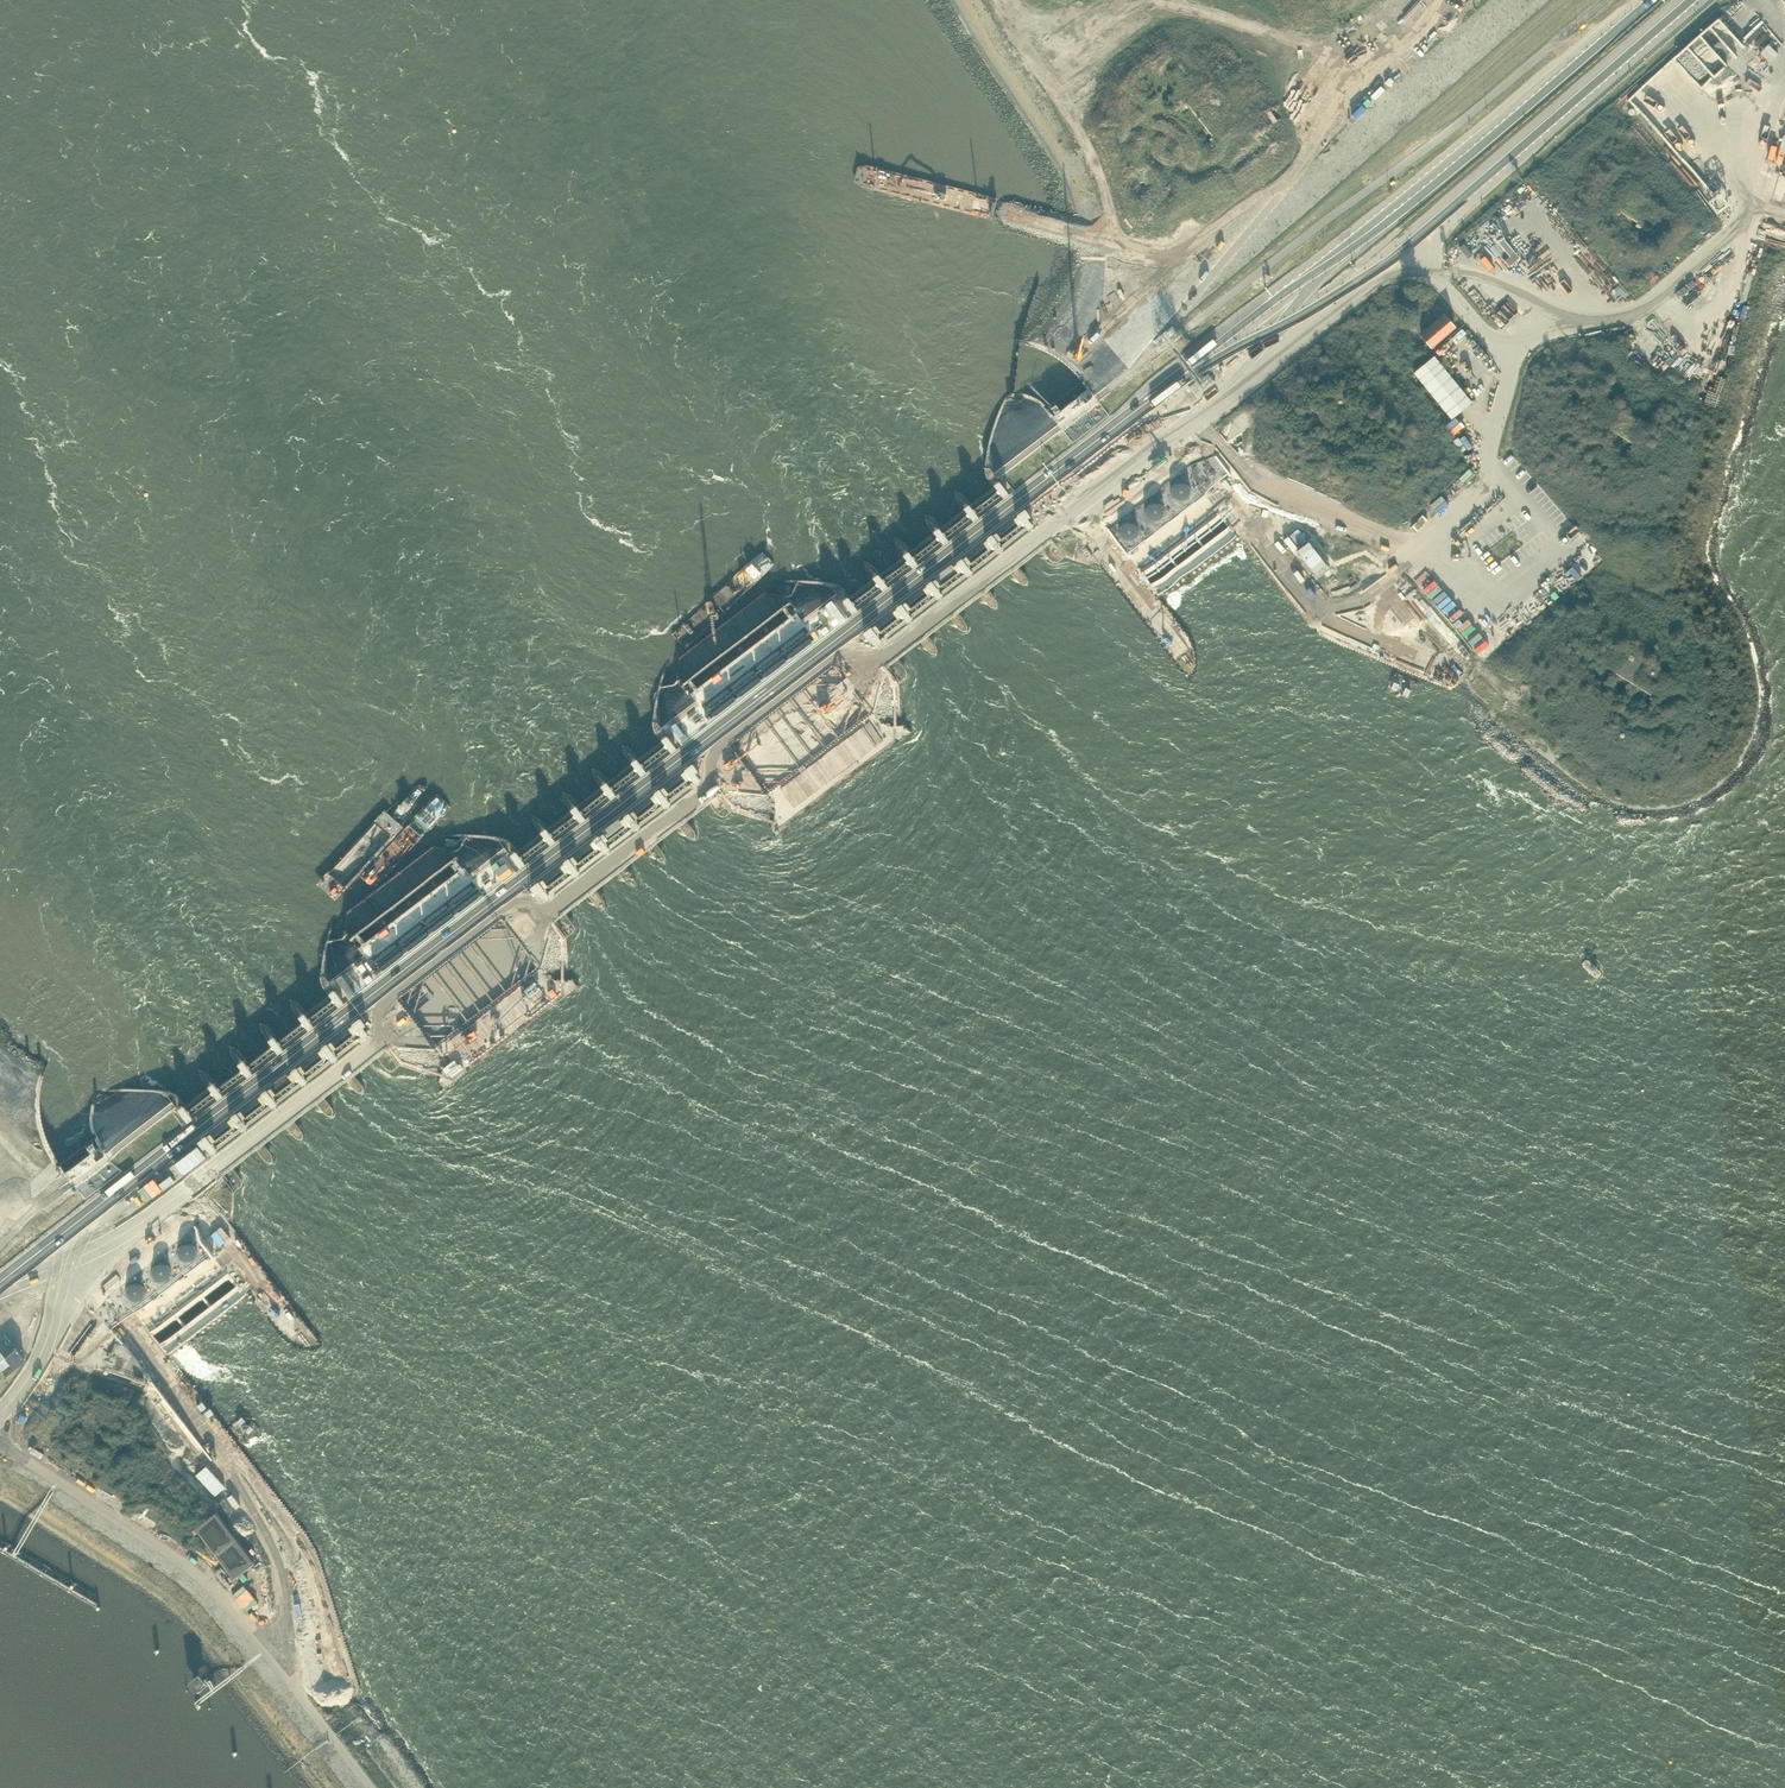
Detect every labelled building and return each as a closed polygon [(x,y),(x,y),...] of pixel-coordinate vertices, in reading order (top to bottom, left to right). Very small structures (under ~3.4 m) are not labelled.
[(1419,335),(1431,349),(1456,328),(1444,313),(1419,335)] [(1451,419),(1472,402),(1446,370),(1434,356),(1414,373),(1426,388),(1451,419)] [(951,564),(935,577),(940,583),(956,570),(951,564)] [(670,736),(665,740),(674,752),(679,748),(670,736)] [(639,759),(634,763),(643,775),(648,771),(639,759)] [(701,769),(697,763),(685,773),(689,779),(693,776),(699,784),(704,780),(698,772),(701,769)] [(608,782),(603,786),(613,798),(618,794),(608,782)] [(672,792),(667,786),(655,796),(660,802),(663,799),(669,807),(674,803),(668,795),(672,792)] [(579,805),(574,809),(583,821),(588,817),(579,805)] [(641,816),(636,810),(624,819),(629,825),(632,823),(638,831),(644,827),(637,819),(641,816)] [(625,825),(621,819),(608,829),(613,835),(625,825)] [(548,828),(543,832),(552,844),(557,840),(548,828)] [(611,839),(606,832),(594,842),(599,848),(602,845),(608,853),(613,849),(607,841),(611,839)] [(518,851),(513,855),(522,867),(527,864),(518,851)] [(581,863),(576,856),(564,866),(569,872),(572,869),(578,877),(583,873),(577,865),(581,863)] [(551,885),(546,879),(534,888),(539,895),(542,892),(549,900),(554,896),(547,888),(551,885)] [(336,990),(331,994),(340,1006),(346,1002),(336,990)] [(306,1013),(301,1017),(310,1029),(315,1025),(306,1013)] [(369,1024),(364,1018),(352,1027),(357,1033),(360,1030),(366,1039),(372,1035),(365,1027),(369,1024)] [(276,1036),(271,1040),(280,1052),(285,1048),(276,1036)] [(340,1047),(335,1041),(323,1050),(328,1056),(331,1054),(337,1062),(342,1058),(336,1050),(340,1047)] [(246,1060),(241,1064),(250,1076),(255,1072),(246,1060)] [(310,1070),(305,1064),(293,1074),(298,1080),(301,1077),(307,1085),(312,1081),(306,1073),(310,1070)] [(289,1073),(281,1080),(286,1085),(293,1079),(289,1073)] [(216,1083),(211,1087),(220,1099),(225,1095),(216,1083)] [(278,1094),(274,1087),(262,1097),(267,1103),(270,1100),(276,1108),(281,1104),(275,1096),(278,1094)] [(185,1107),(180,1110),(190,1122),(195,1119),(185,1107)] [(249,1116),(245,1110),(233,1119),(237,1125),(241,1122),(247,1131),(252,1127),(246,1119),(249,1116)] [(214,1143),(209,1136),(197,1146),(202,1152),(205,1149),(212,1157),(217,1153),(210,1145),(214,1143)] [(152,1379),(126,1345),(116,1341),(104,1371),(149,1388),(152,1379)] [(253,1563),(219,1518),(216,1514),(214,1513),(194,1529),(194,1530),(196,1534),(198,1532),(215,1554),(213,1556),(217,1563),(220,1560),(231,1575),(229,1577),(231,1579),(227,1582),(224,1578),(225,1572),(221,1567),(217,1569),(216,1574),(227,1589),(232,1589),(237,1586),(238,1576),(253,1564),(253,1563)] [(195,1691),(198,1689),(206,1683),(202,1678),(199,1673),(188,1682),(195,1691)]
